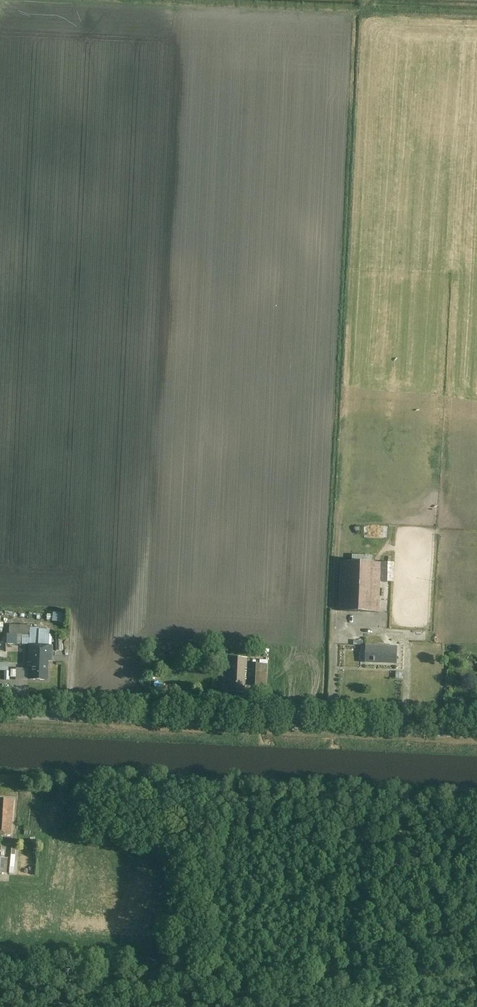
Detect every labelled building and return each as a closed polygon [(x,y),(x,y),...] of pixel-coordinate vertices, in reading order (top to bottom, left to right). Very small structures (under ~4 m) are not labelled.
[(373,556),(352,555),(352,562),(340,562),(339,611),(379,613),(380,582),(394,583),(394,564),(372,563),(373,556)] [(39,626),(36,626),(36,630),(30,629),(30,639),(22,639),(22,645),(29,645),(28,679),(47,680),(48,661),(52,661),(52,646),(51,646),(51,635),(49,635),(49,630),(39,630),(39,626)] [(396,646),(366,645),(365,660),(377,660),(377,663),(396,663),(396,646)] [(246,657),(228,657),(227,679),(229,679),(228,691),(244,692),(244,679),(246,679),(246,657)] [(268,665),(251,664),(250,686),(263,687),(263,691),(267,692),(268,665)] [(13,799),(0,798),(0,834),(10,834),(13,799)]
